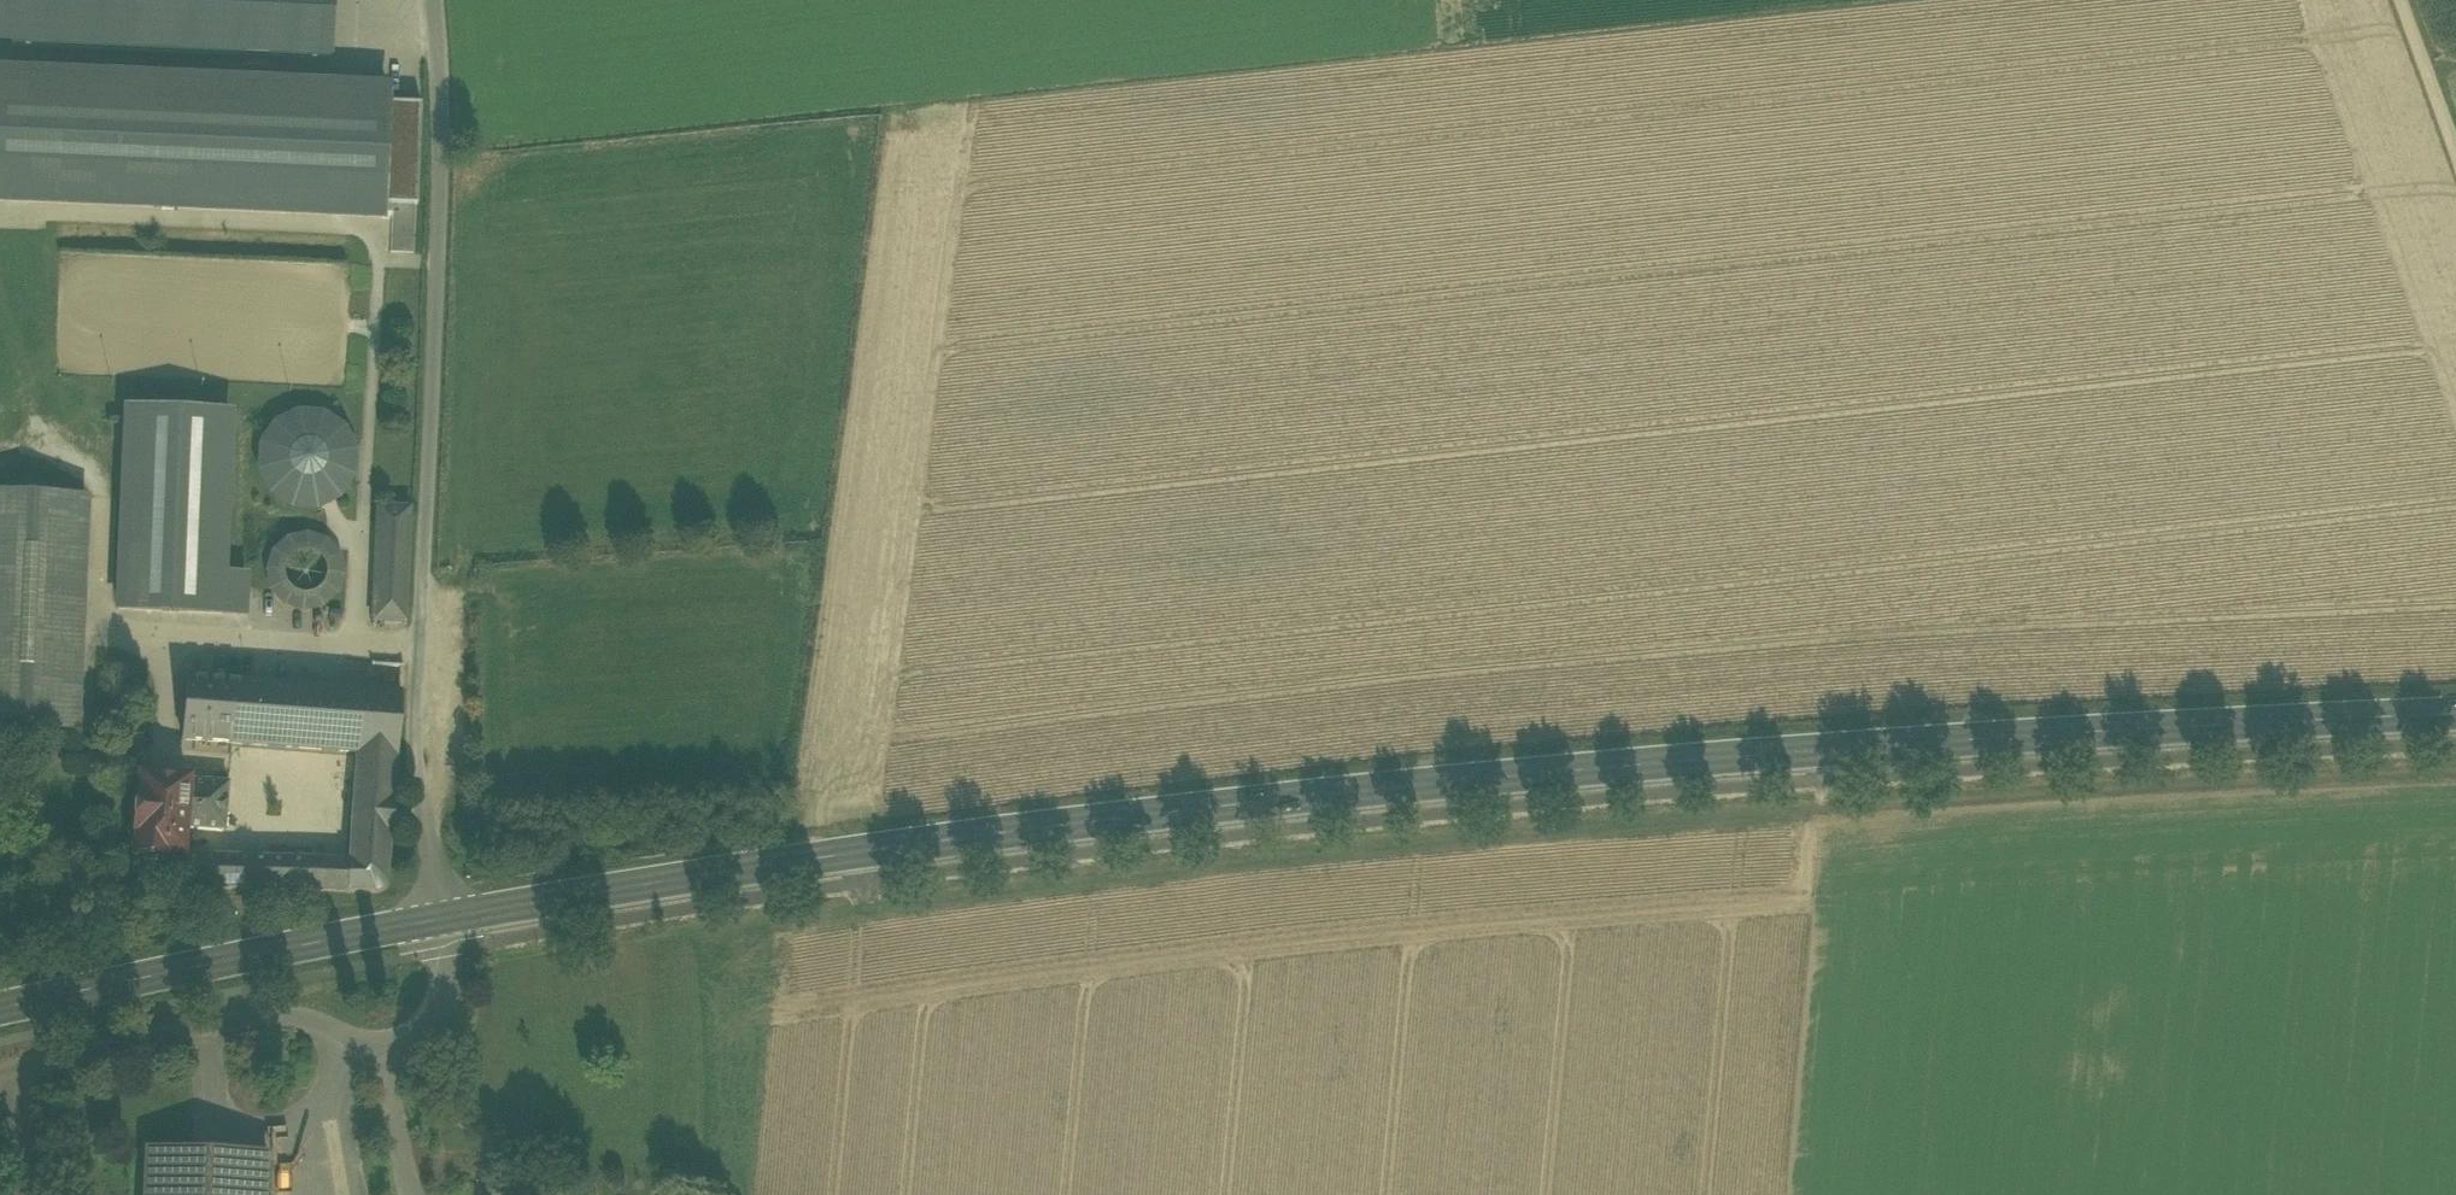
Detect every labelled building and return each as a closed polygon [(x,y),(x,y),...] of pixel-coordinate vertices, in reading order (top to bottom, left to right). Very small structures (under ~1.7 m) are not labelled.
[(330,57),(333,0),(0,0),(0,42),(330,57)] [(382,216),(383,203),(387,102),(387,89),(0,72),(0,200),(382,216)] [(387,102),(383,203),(417,204),(421,103),(387,102)] [(127,410),(119,609),(243,614),(245,580),(224,579),(231,414),(127,410)] [(274,490),(293,503),(317,504),(338,494),(350,474),(352,451),(341,430),(322,417),(298,416),(277,426),(265,446),(263,469),(274,490)] [(75,730),(85,497),(0,494),(0,727),(75,730)] [(374,620),(406,621),(411,507),(379,506),(374,620)] [(285,603),(304,609),(323,605),(337,592),(343,574),(339,555),(326,541),(307,535),(288,539),(274,552),(268,570),(272,589),(285,603)] [(385,680),(403,683),(405,669),(387,666),(385,680)] [(358,752),(354,804),(393,807),(401,694),(187,679),(183,739),(358,752)] [(183,855),(185,828),(189,780),(141,776),(139,794),(137,794),(134,832),(136,833),(135,854),(167,856),(166,855),(183,856),(183,855)] [(229,783),(189,780),(185,828),(225,831),(229,783)] [(354,804),(352,822),(392,826),(393,807),(354,804)] [(387,882),(392,826),(352,822),(350,860),(183,855),(183,856),(182,888),(376,892),(383,888),(387,882)] [(269,1154),(148,1150),(146,1194),(267,1194),(269,1154)]
